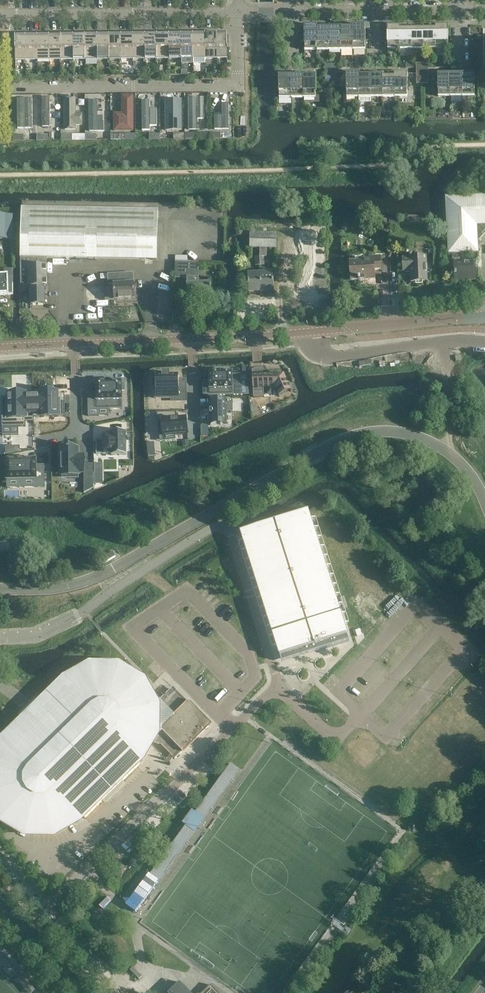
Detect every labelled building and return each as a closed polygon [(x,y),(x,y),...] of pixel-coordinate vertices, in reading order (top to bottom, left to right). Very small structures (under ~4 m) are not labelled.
[(448,49),(448,25),(435,26),(435,28),(436,28),(436,49),(448,49)] [(366,50),(365,26),(352,26),(352,29),(353,29),(353,50),(366,50)] [(400,50),(400,28),(400,26),(387,26),(387,50),(400,50)] [(317,51),(317,29),(317,27),(304,27),(304,51),(317,51)] [(412,50),(412,28),(411,28),(411,29),(408,29),(408,28),(400,28),(400,50),(412,50)] [(424,49),(424,28),(423,28),(420,28),(412,28),(412,50),(424,49)] [(436,28),(435,28),(432,28),(424,28),(424,49),(436,49),(436,28)] [(329,50),(329,29),(328,29),(325,29),(317,29),(317,51),(329,50)] [(341,50),(341,29),(340,29),(337,29),(329,29),(329,50),(341,50)] [(353,29),(352,29),(349,29),(341,29),(341,50),(353,50),(353,29)] [(181,39),(182,39),(182,36),(182,35),(181,36),(175,36),(175,39),(170,39),(169,39),(170,59),(180,59),(180,62),(182,62),(182,59),(181,39)] [(193,39),(194,39),(194,36),(193,35),(193,36),(187,36),(187,39),(182,39),(181,39),(182,59),(192,59),(192,62),(194,62),(194,59),(193,39)] [(205,39),(206,39),(206,36),(205,36),(205,35),(205,36),(199,36),(199,39),(194,39),(193,39),(194,59),(204,59),(204,62),(205,62),(205,59),(205,39)] [(217,39),(218,39),(218,36),(217,36),(217,35),(217,36),(211,36),(211,39),(206,39),(205,39),(205,59),(216,59),(216,62),(217,62),(217,39)] [(228,59),(227,35),(227,36),(221,36),(221,39),(218,39),(217,39),(217,62),(219,62),(219,59),(228,59)] [(85,40),(86,40),(86,37),(86,36),(85,36),(85,37),(79,37),(79,40),(74,40),(73,40),(74,60),(84,60),(84,63),(86,63),(86,60),(85,40)] [(98,40),(98,37),(98,36),(97,36),(97,37),(91,37),(91,40),(86,40),(85,40),(86,60),(96,60),(96,63),(98,63),(98,60),(98,40)] [(110,40),(110,37),(110,36),(109,36),(109,37),(103,37),(103,40),(98,40),(98,60),(108,60),(108,63),(110,63),(110,60),(110,40)] [(121,40),(122,40),(122,37),(122,36),(121,36),(121,37),(115,37),(115,40),(110,40),(110,60),(120,60),(120,63),(122,63),(122,60),(121,40)] [(133,39),(134,39),(134,37),(134,36),(133,36),(133,37),(127,37),(127,39),(122,40),(121,40),(122,60),(132,59),(132,63),(134,63),(134,59),(133,39)] [(145,39),(146,39),(146,37),(145,37),(145,36),(145,37),(139,37),(139,39),(134,39),(133,39),(134,59),(144,59),(144,63),(146,63),(146,59),(145,39)] [(157,39),(158,39),(158,36),(157,36),(151,36),(151,39),(146,39),(145,39),(146,59),(156,59),(156,62),(157,62),(157,59),(157,39)] [(169,39),(170,39),(170,36),(169,36),(163,36),(163,39),(158,39),(157,39),(157,59),(168,59),(168,62),(170,62),(170,59),(169,39)] [(26,40),(26,38),(26,37),(25,37),(25,38),(20,38),(20,40),(17,41),(17,38),(16,38),(16,37),(14,37),(14,47),(16,47),(16,61),(24,61),(24,64),(26,64),(26,61),(26,40)] [(38,40),(38,38),(38,37),(37,37),(37,38),(31,38),(31,40),(26,40),(26,61),(36,60),(36,64),(38,64),(38,60),(38,40)] [(50,40),(50,38),(50,37),(49,37),(43,38),(43,40),(38,40),(38,60),(48,60),(48,63),(50,63),(50,60),(50,40)] [(61,40),(62,40),(62,37),(61,37),(55,37),(55,40),(50,40),(50,60),(60,60),(60,63),(62,63),(62,60),(61,40)] [(73,40),(74,40),(74,37),(73,37),(67,37),(67,40),(62,40),(61,40),(62,60),(72,60),(72,63),(74,63),(74,60),(73,40)] [(407,90),(407,73),(394,74),(394,76),(395,76),(395,97),(401,97),(407,97),(407,90)] [(359,98),(359,76),(359,74),(346,74),(346,91),(347,91),(347,98),(353,98),(359,98)] [(450,97),(450,75),(438,76),(438,90),(438,97),(445,97),(450,97)] [(462,97),(462,75),(450,75),(450,97),(462,97)] [(475,90),(475,75),(462,75),(462,97),(468,97),(468,96),(475,96),(475,90)] [(371,98),(371,76),(370,76),(370,77),(367,77),(367,76),(359,76),(359,98),(371,98)] [(383,97),(383,76),(382,76),(379,77),(379,76),(371,76),(371,98),(383,97)] [(395,76),(394,76),(391,76),(383,76),(383,97),(395,97),(395,76)] [(292,98),(291,77),(279,77),(279,92),(279,98),(286,98),(292,98)] [(304,98),(303,77),(291,77),(292,98),(304,98)] [(316,91),(316,77),(303,77),(304,98),(304,103),(319,103),(319,91),(316,91)] [(160,93),(135,94),(136,134),(136,140),(149,140),(160,140),(160,134),(160,93)] [(176,93),(160,93),(160,134),(160,140),(174,140),(185,140),(185,133),(185,93),(176,93)] [(209,93),(185,93),(185,133),(185,140),(196,139),(210,139),(210,133),(209,93)] [(233,93),(209,93),(210,133),(210,139),(221,139),(234,139),(233,93)] [(61,94),(37,95),(37,135),(37,141),(48,141),(61,141),(61,135),(61,94)] [(64,94),(61,94),(61,135),(61,141),(73,141),(86,140),(86,134),(85,94),(64,94)] [(110,94),(85,94),(86,134),(86,140),(97,140),(111,140),(110,94)] [(119,94),(110,94),(111,140),(125,140),(136,140),(136,134),(135,94),(119,94)] [(37,95),(12,95),(12,136),(13,136),(13,141),(24,141),(37,141),(37,135),(37,95)] [(445,197),(448,255),(479,253),(478,240),(484,232),(484,195),(445,197)] [(157,260),(158,211),(158,210),(22,207),(21,258),(20,258),(20,265),(21,286),(30,286),(31,305),(45,304),(45,286),(47,286),(47,265),(47,258),(157,260)] [(11,215),(7,215),(0,215),(0,239),(11,239),(11,215)] [(276,249),(276,234),(250,233),(250,248),(260,248),(260,257),(264,257),(267,257),(267,248),(276,249)] [(381,270),(380,256),(373,256),(373,260),(350,261),(351,281),(375,279),(374,270),(381,270)] [(427,282),(426,256),(412,257),(412,256),(410,256),(410,257),(410,258),(402,259),(403,271),(410,271),(411,283),(416,283),(416,285),(423,285),(423,282),(427,282)] [(191,279),(192,263),(175,262),(175,279),(188,279),(188,278),(191,279)] [(478,280),(477,266),(477,262),(454,263),(455,281),(478,280)] [(13,269),(5,270),(5,276),(0,276),(0,295),(9,295),(8,284),(13,284),(13,269)] [(135,299),(133,273),(108,274),(108,286),(104,286),(105,301),(135,299)] [(274,291),(273,273),(261,274),(262,292),(274,291)] [(262,292),(261,274),(248,274),(249,293),(262,292)] [(211,288),(211,286),(210,286),(210,283),(199,284),(199,279),(191,279),(188,278),(188,279),(188,285),(187,285),(188,287),(187,287),(187,290),(188,290),(188,296),(211,295),(210,288),(211,288)] [(236,371),(199,371),(199,392),(207,392),(207,394),(230,394),(230,385),(236,385),(236,371)] [(161,375),(154,375),(154,387),(156,387),(156,399),(157,399),(157,397),(172,397),(172,402),(181,402),(181,389),(179,389),(179,376),(169,376),(169,375),(164,375),(164,376),(161,377),(161,375)] [(253,376),(252,376),(253,390),(275,389),(278,396),(291,390),(286,380),(284,375),(279,375),(274,375),(253,376)] [(88,393),(89,410),(109,409),(122,409),(122,401),(123,401),(123,400),(122,400),(122,391),(125,391),(125,384),(122,384),(122,383),(122,382),(121,382),(112,382),(112,381),(106,381),(106,382),(97,382),(96,382),(96,383),(96,384),(96,393),(88,393)] [(41,397),(33,397),(34,418),(57,417),(57,412),(65,412),(65,394),(57,394),(57,392),(41,393),(41,397)] [(10,397),(1,397),(2,425),(26,425),(26,418),(34,418),(33,397),(25,397),(25,394),(10,394),(10,397)] [(210,401),(211,411),(210,411),(210,416),(211,416),(211,419),(211,426),(227,425),(227,414),(227,412),(233,412),(232,401),(210,401)] [(177,419),(177,412),(157,413),(158,422),(162,422),(164,436),(165,436),(166,440),(165,440),(165,441),(176,440),(175,439),(175,435),(188,434),(186,419),(177,419)] [(211,434),(209,424),(202,425),(203,435),(211,434)] [(128,455),(128,431),(113,431),(113,434),(105,434),(105,439),(98,439),(98,453),(113,453),(113,455),(128,455)] [(157,455),(156,441),(149,442),(150,456),(157,455)] [(71,449),(68,449),(68,450),(61,450),(62,472),(69,472),(69,479),(79,479),(79,473),(84,472),(83,457),(77,457),(77,449),(71,449)] [(18,460),(7,460),(7,479),(37,479),(37,488),(46,488),(45,465),(37,465),(37,459),(25,459),(25,458),(18,458),(18,460)] [(85,479),(85,490),(85,493),(94,488),(94,486),(94,479),(85,479)] [(349,641),(308,511),(241,533),(280,657),(282,663),(349,641)] [(154,732),(155,711),(155,706),(141,682),(118,668),(91,668),(70,680),(71,685),(73,687),(70,689),(42,717),(12,746),(11,748),(9,749),(7,747),(3,746),(2,746),(0,750),(0,812),(3,818),(26,832),(53,832),(74,820),(74,815),(71,813),(73,815),(85,818),(102,801),(106,801),(123,785),(122,782),(140,764),(137,752),(142,754),(154,732)] [(183,752),(212,724),(189,701),(188,702),(176,690),(165,700),(162,703),(175,716),(162,729),(171,738),(162,746),(175,759),(183,752)] [(130,899),(140,906),(146,898),(136,891),(130,899)] [(27,992),(33,992),(36,991),(24,976),(18,981),(27,992)] [(190,992),(180,982),(169,992),(190,992)]
